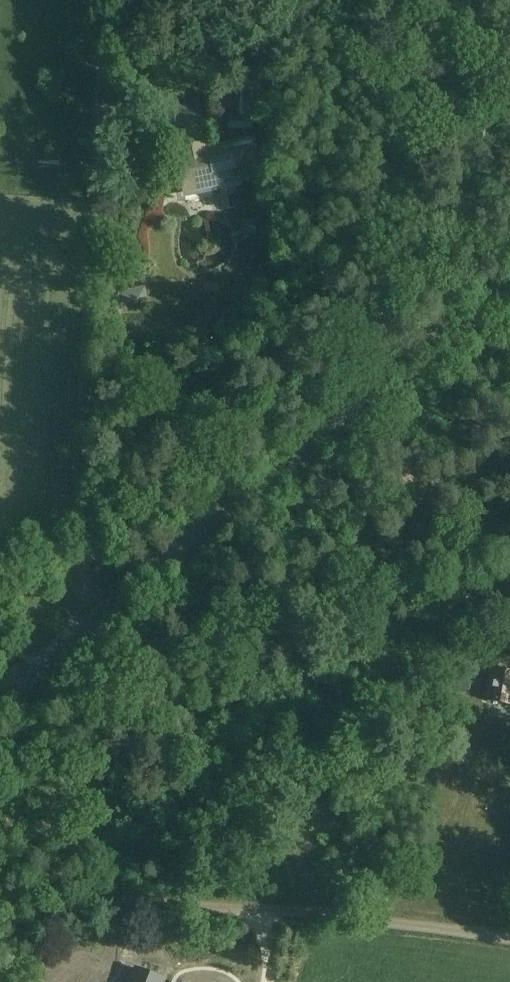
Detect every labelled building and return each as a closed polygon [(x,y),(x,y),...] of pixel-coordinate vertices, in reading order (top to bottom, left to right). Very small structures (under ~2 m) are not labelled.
[(242,81),(240,128),(253,128),(254,116),(259,117),(260,81),(242,81)] [(254,140),(207,149),(203,129),(207,128),(200,100),(164,106),(171,136),(174,135),(178,155),(177,155),(184,193),(240,182),(237,169),(259,165),(254,140)] [(131,290),(117,293),(121,314),(135,311),(131,290)] [(487,700),(509,704),(509,672),(499,670),(501,663),(490,661),(488,671),(492,672),(487,700)] [(215,967),(214,981),(252,981),(253,969),(215,967)]
